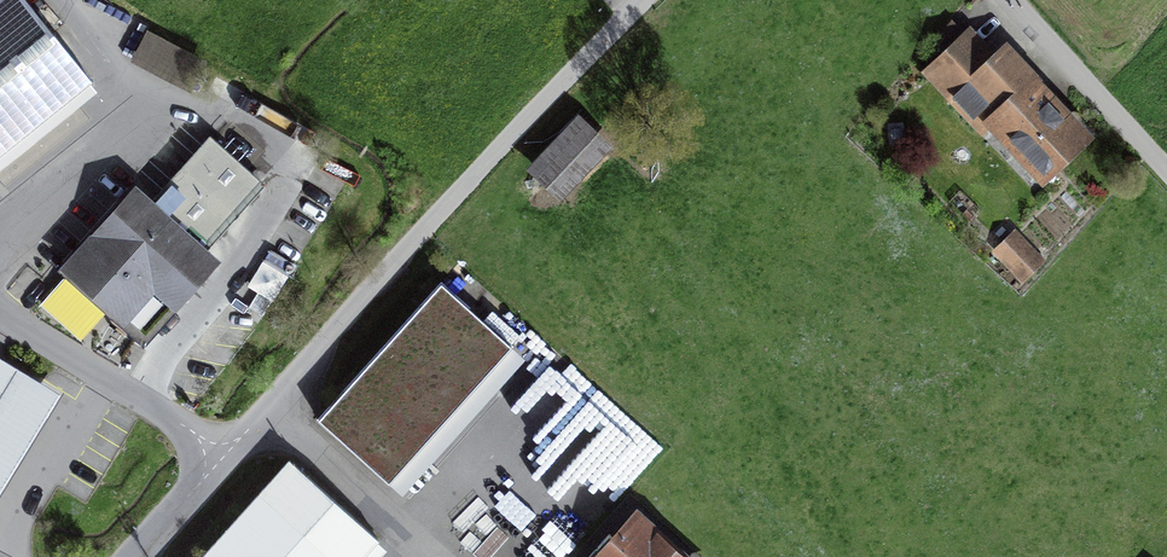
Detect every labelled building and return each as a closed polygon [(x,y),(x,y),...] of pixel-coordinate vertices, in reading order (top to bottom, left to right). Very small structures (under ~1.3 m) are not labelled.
[(0,1),(0,155),(91,82),(25,0),(1,0),(0,1)] [(203,65),(146,35),(134,58),(191,88),(203,65)] [(968,36),(928,73),(983,132),(995,120),(1043,172),(1080,138),(1032,86),(1035,83),(1036,78),(1033,73),(1029,71),(1024,72),(1020,74),(1001,53),(992,61),(968,36)] [(576,122),(534,166),(559,189),(601,145),(576,122)] [(135,194),(68,268),(102,298),(99,302),(108,310),(111,306),(146,336),(212,262),(199,250),(259,183),(213,142),(153,210),(135,194)] [(1016,234),(997,250),(1022,278),(1041,261),(1016,234)] [(267,259),(251,282),(272,296),(287,273),(267,259)] [(441,282),(317,420),(389,484),(513,347),(441,282)] [(565,355),(494,436),(517,456),(563,403),(591,427),(615,399),(565,355)] [(61,394),(0,357),(0,494),(61,394)] [(583,500),(607,475),(621,489),(665,444),(623,404),(555,475),(583,500)] [(290,460),(203,556),(363,556),(379,540),(290,460)] [(637,520),(618,542),(609,534),(588,556),(678,556),(637,520)]
